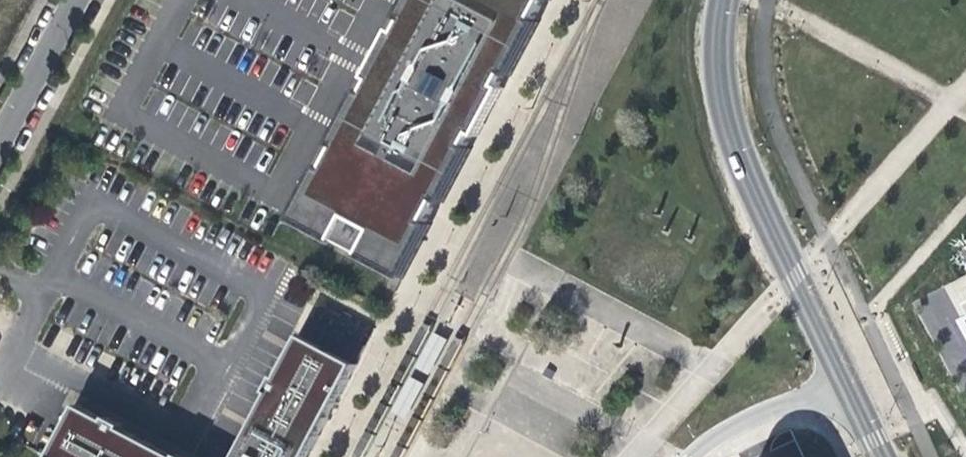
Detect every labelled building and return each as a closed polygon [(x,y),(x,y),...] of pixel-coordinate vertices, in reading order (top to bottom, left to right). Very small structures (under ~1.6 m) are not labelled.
[(402,17),(407,20),(400,34),(395,31),(389,43),(404,51),(397,64),(391,75),(375,67),(370,78),(375,80),(368,94),(363,91),(335,144),(340,147),(328,170),(322,167),(294,219),(336,241),(349,216),(376,231),(363,256),(404,278),(432,226),(425,222),(437,200),(444,203),(472,150),(466,147),(473,134),(479,136),(485,125),(469,117),(482,92),(498,101),(504,89),(499,86),(506,73),(511,76),(539,23),(534,20),(544,0),(411,0),(402,17)] [(450,340),(436,333),(417,367),(431,375),(450,340)] [(303,337),(239,456),(308,456),(357,365),(303,337)] [(413,377),(394,412),(408,419),(427,384),(413,377)] [(80,407),(66,432),(53,456),(174,456),(80,407)]
